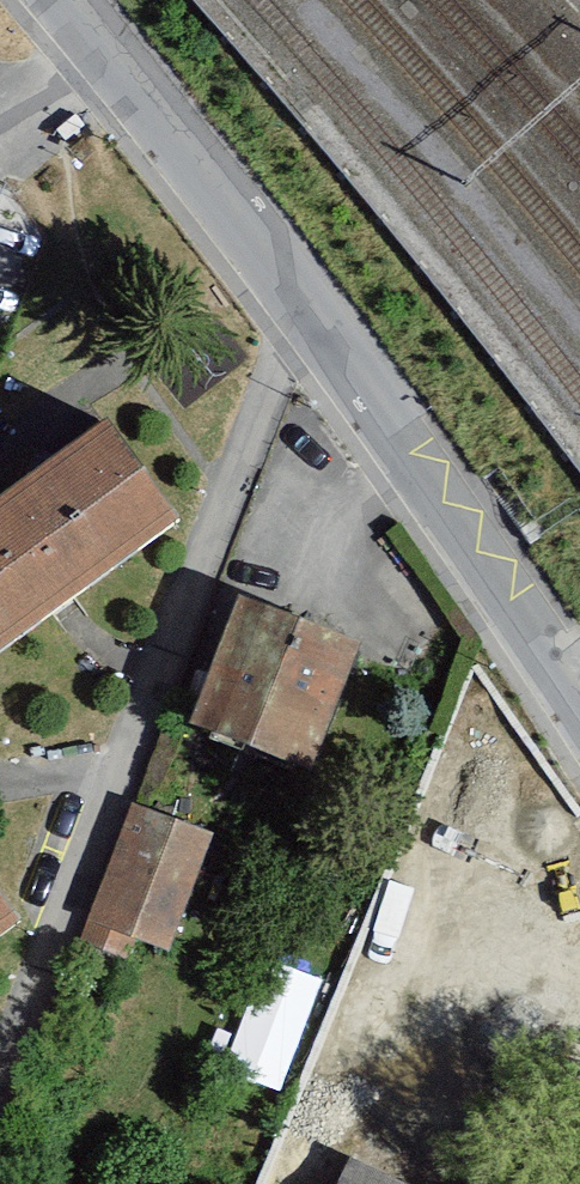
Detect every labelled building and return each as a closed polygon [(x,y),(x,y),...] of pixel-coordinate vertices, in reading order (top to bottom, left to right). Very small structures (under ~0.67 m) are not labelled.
[(101,411),(0,482),(0,643),(177,519),(101,411)] [(358,643),(232,591),(181,714),(307,766),(358,643)] [(212,836),(127,803),(81,921),(166,954),(212,836)] [(0,891),(0,948),(27,929),(0,891)] [(289,1088),(324,976),(269,959),(234,1071),(289,1088)] [(347,1156),(334,1183),(408,1183),(347,1156)]
